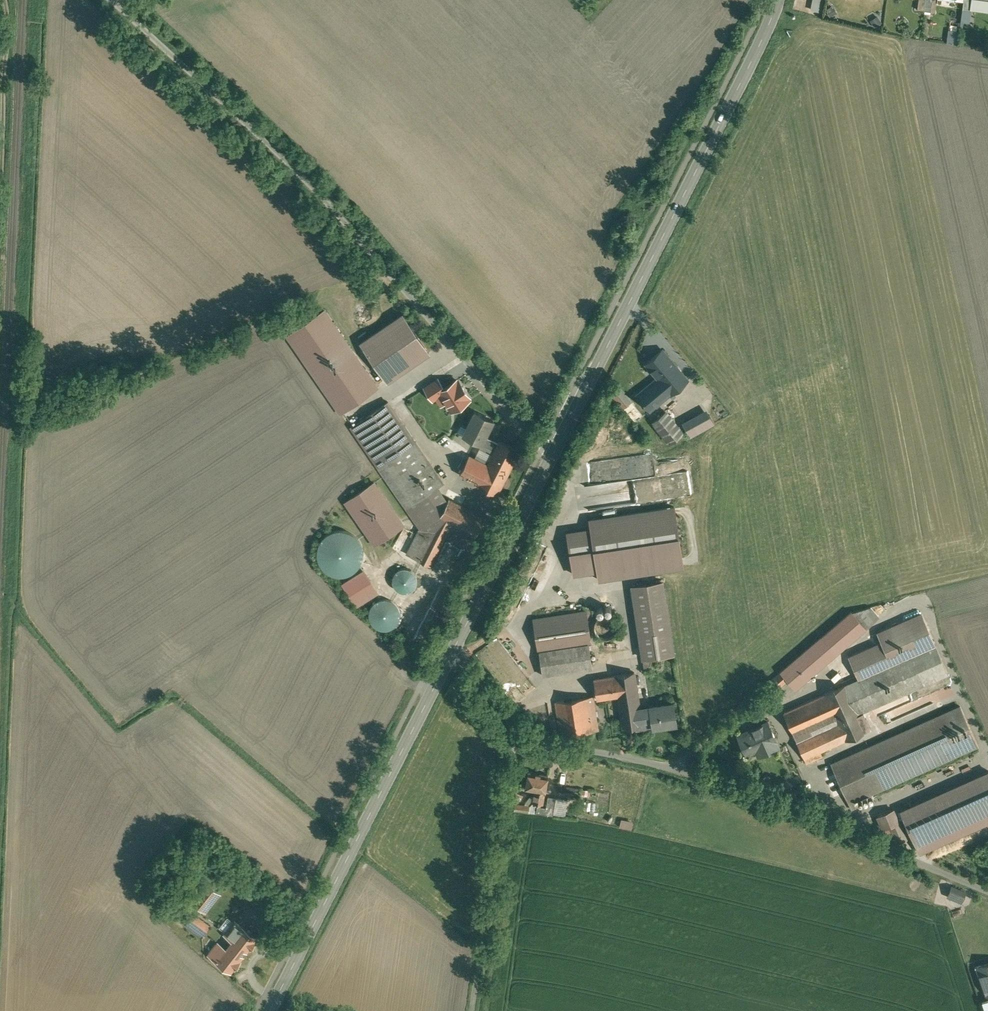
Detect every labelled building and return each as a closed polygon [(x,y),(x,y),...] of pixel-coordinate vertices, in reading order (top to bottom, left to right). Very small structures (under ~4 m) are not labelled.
[(811,9),(822,12),(825,0),(813,0),(811,9)] [(924,10),(931,10),(933,0),(926,0),(924,10)] [(963,8),(971,9),(973,0),(964,0),(963,8)] [(957,43),(959,30),(950,29),(948,42),(957,43)] [(397,310),(354,340),(383,382),(427,351),(397,310)] [(380,389),(325,312),(285,340),(341,418),(380,389)] [(677,366),(663,349),(647,363),(659,376),(661,379),(677,366)] [(688,379),(677,366),(661,379),(672,392),(688,379)] [(448,404),(452,413),(477,401),(465,378),(447,386),(443,376),(427,384),(435,402),(438,400),(442,407),(448,404)] [(659,376),(638,394),(651,409),(672,392),(661,379),(659,376)] [(717,410),(710,397),(704,401),(710,413),(717,410)] [(703,401),(691,408),(698,421),(703,430),(715,423),(710,413),(704,401),(703,401)] [(382,406),(352,427),(379,467),(410,446),(382,406)] [(494,420),(476,411),(464,435),(482,444),(494,450),(495,450),(499,442),(486,436),(494,420)] [(684,432),(665,411),(653,421),(671,443),(684,432)] [(458,429),(446,414),(439,420),(450,434),(458,429)] [(698,421),(686,428),(691,436),(703,430),(698,421)] [(494,450),(487,464),(488,464),(478,482),(478,483),(498,493),(520,450),(500,439),(499,442),(495,450),(494,450)] [(421,528),(408,553),(418,559),(439,520),(448,501),(438,487),(444,482),(416,441),(410,446),(379,467),(421,528)] [(482,444),(475,458),(470,455),(467,460),(463,459),(459,466),(463,468),(460,473),(478,482),(488,464),(487,464),(494,450),(482,444)] [(345,504),(375,548),(405,527),(374,483),(345,504)] [(486,517),(450,498),(448,501),(439,520),(451,526),(446,535),(470,547),(486,517)] [(597,573),(598,582),(684,570),(675,507),(589,520),(590,531),(597,573)] [(439,520),(418,559),(431,565),(446,535),(451,526),(439,520)] [(597,573),(590,531),(567,534),(573,577),(597,573)] [(337,577),(344,577),(352,575),(358,570),(362,564),(364,557),(364,550),(361,543),(357,538),(351,534),(344,532),(336,532),(330,535),(324,540),(320,547),(319,554),(320,562),(324,569),(330,574),(337,577)] [(410,568),(407,568),(404,568),(401,569),(398,570),(396,572),(394,575),(393,578),(393,581),(394,584),(395,587),(397,589),(400,591),(403,592),(406,592),(409,592),(412,591),(414,589),(416,587),(417,584),(418,581),(418,577),(417,575),(415,572),(413,570),(410,568)] [(364,570),(344,583),(357,604),(377,591),(364,570)] [(663,581),(633,585),(644,657),(674,653),(663,581)] [(389,599),(385,598),(381,599),(377,601),(374,603),(372,607),(370,610),(370,615),(370,619),(372,622),(375,625),(378,628),(382,629),(386,629),(390,629),(394,627),(397,624),(399,621),(400,617),(401,613),(400,609),(398,606),(396,603),(393,600),(389,599)] [(878,606),(877,607),(877,609),(877,611),(879,613),(880,613),(882,614),(883,613),(885,612),(885,610),(885,607),(884,606),(882,605),(880,605),(878,606)] [(587,611),(535,618),(540,651),(590,644),(592,644),(587,611)] [(852,611),(822,637),(836,653),(866,628),(852,611)] [(613,613),(611,613),(608,613),(606,613),(605,613),(603,614),(602,615),(600,616),(599,617),(598,619),(597,621),(596,622),(596,624),(596,626),(596,628),(597,629),(597,631),(598,632),(600,634),(601,636),(603,637),(605,637),(607,638),(609,638),(611,638),(613,637),(615,637),(616,636),(617,635),(618,634),(620,632),(621,630),(621,628),(621,627),(622,625),(621,623),(621,621),(620,620),(619,618),(618,616),(616,615),(615,614),(614,614),(613,613)] [(922,613),(878,632),(882,642),(850,656),(859,678),(906,657),(936,644),(922,613)] [(822,636),(766,685),(772,692),(788,678),(796,688),(836,653),(822,637),(822,636)] [(590,644),(540,651),(543,675),(593,667),(590,644)] [(936,644),(906,657),(919,686),(948,673),(936,644)] [(656,656),(644,658),(646,671),(658,669),(656,656)] [(846,684),(825,693),(784,711),(807,762),(823,755),(821,751),(867,730),(859,713),(919,686),(906,657),(859,678),(846,684)] [(635,671),(616,674),(616,675),(595,678),(598,699),(619,696),(623,726),(636,725),(643,724),(640,707),(635,671)] [(594,695),(556,701),(561,733),(569,734),(599,729),(594,695)] [(665,704),(651,707),(651,706),(640,707),(643,724),(636,725),(642,724),(645,724),(645,728),(654,726),(654,725),(676,722),(677,723),(678,723),(674,702),(665,704)] [(961,705),(832,763),(853,809),(853,808),(850,802),(978,745),(961,705)] [(768,722),(754,728),(753,727),(753,728),(746,731),(737,735),(746,754),(757,749),(759,755),(779,746),(777,741),(777,740),(768,721),(768,722)] [(897,807),(912,841),(987,807),(987,772),(986,767),(897,807)] [(549,775),(529,772),(526,790),(536,791),(545,793),(546,793),(549,775)] [(799,775),(784,782),(787,789),(802,783),(799,775)] [(545,793),(536,791),(534,802),(543,804),(545,793)] [(557,797),(549,796),(548,807),(538,806),(537,813),(555,815),(557,797)] [(530,806),(516,804),(515,811),(529,813),(530,806)] [(633,829),(635,821),(623,818),(621,827),(633,829)] [(206,880),(190,899),(201,908),(217,889),(206,880)] [(954,886),(949,896),(964,903),(969,892),(954,886)] [(277,901),(265,891),(258,899),(271,909),(277,901)] [(211,925),(195,913),(187,924),(203,936),(211,925)] [(233,940),(226,948),(218,942),(210,953),(231,970),(243,956),(239,953),(243,948),(246,951),(257,937),(235,920),(225,933),(233,940)] [(972,962),(974,970),(971,971),(978,994),(987,990),(987,957),(972,962)] [(979,999),(983,1010),(987,1010),(987,996),(979,999)]
